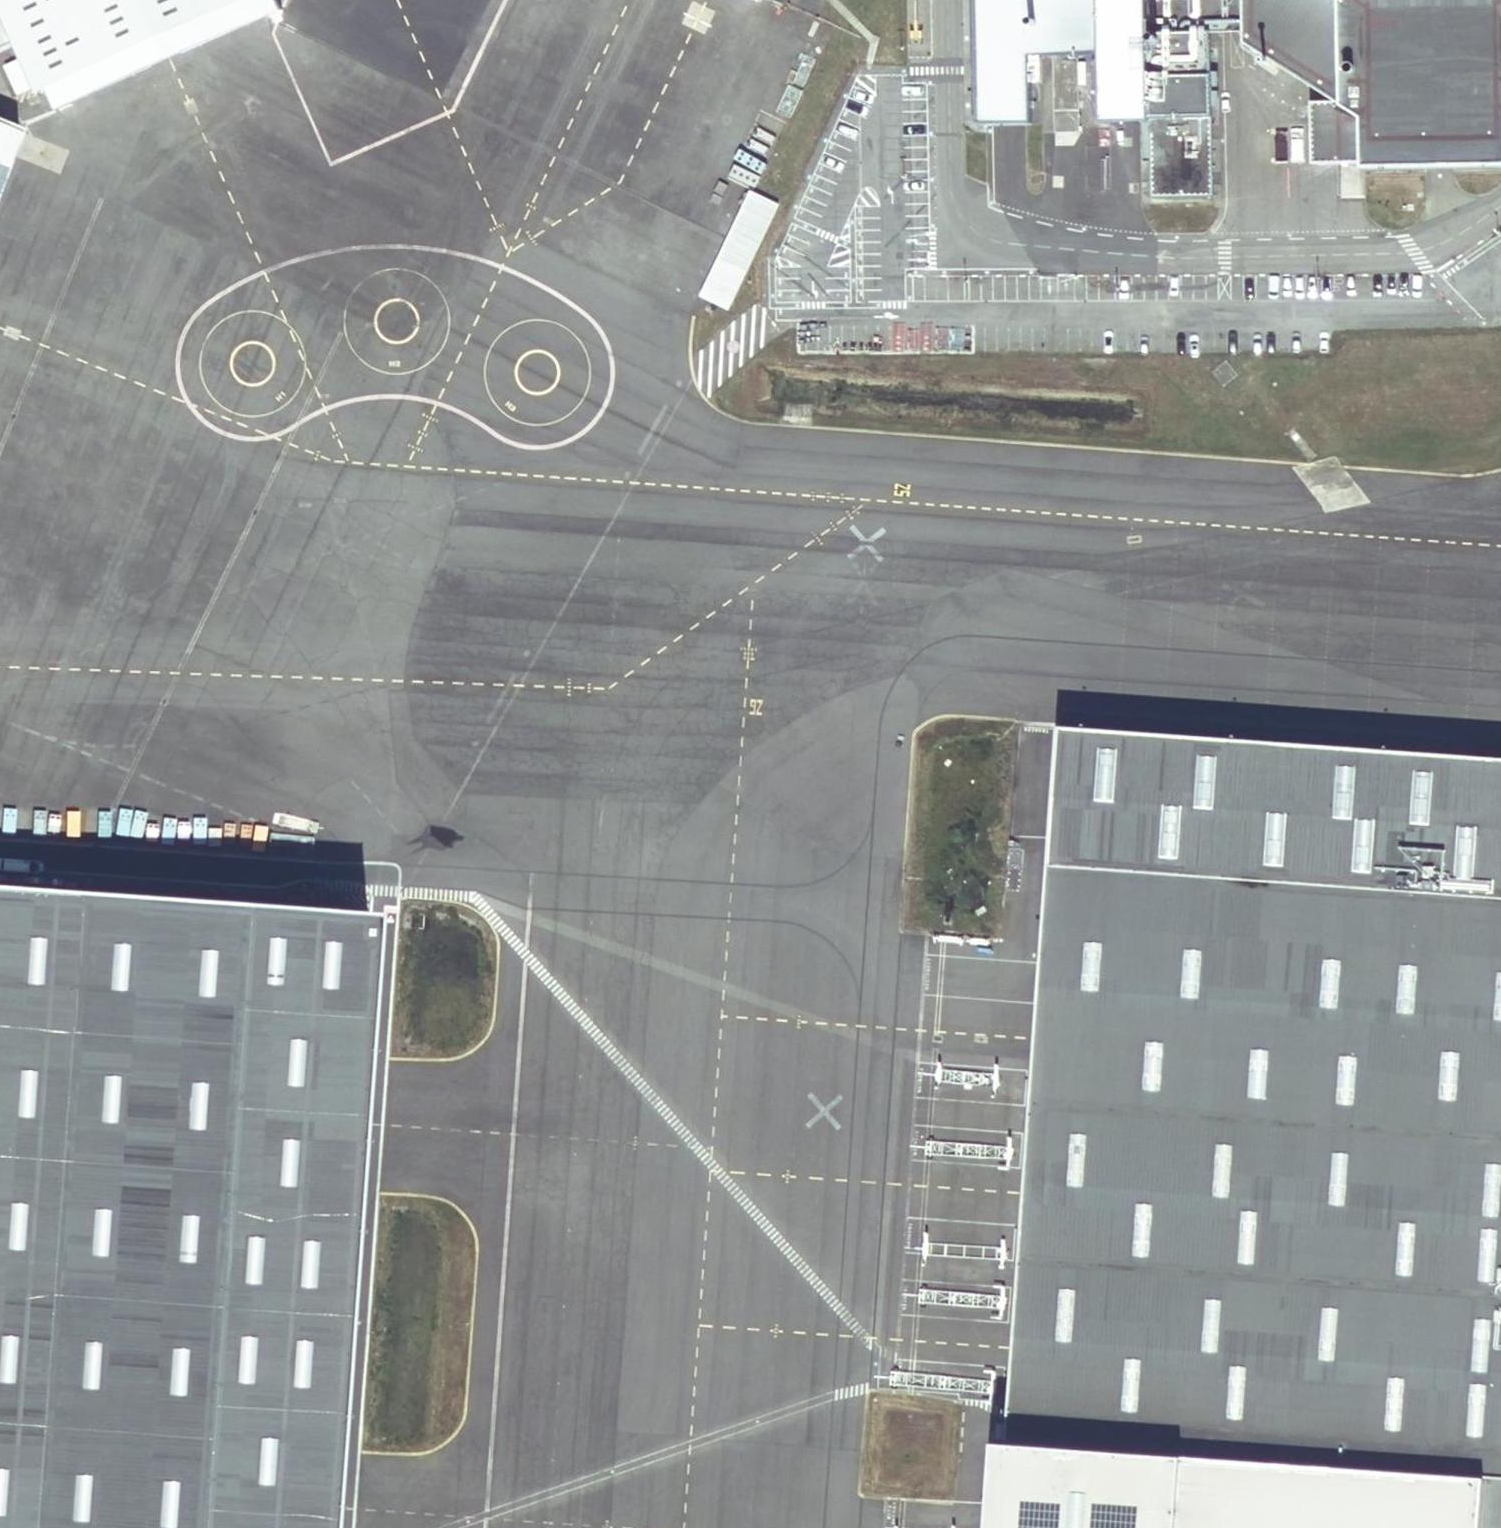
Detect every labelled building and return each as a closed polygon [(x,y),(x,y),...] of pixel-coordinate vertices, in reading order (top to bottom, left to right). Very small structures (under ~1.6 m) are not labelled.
[(35,88),(234,0),(0,0),(0,8),(35,88)] [(980,125),(1033,124),(1032,57),(1054,57),(1054,61),(1079,61),(1079,56),(1100,56),(1101,123),(1150,122),(1151,197),(1215,197),(1211,32),(1246,31),(1246,44),(1335,101),(1311,102),(1312,164),(1365,163),(1365,170),(1500,167),(1500,0),(977,0),(980,125)] [(1057,866),(1014,1431),(1195,1444),(1469,1463),(1500,1466),(1500,899),(1057,866)] [(0,879),(0,1527),(320,1527),(368,909),(0,879)] [(1002,1433),(995,1527),(1188,1527),(1195,1444),(1002,1433)] [(1195,1444),(1188,1527),(1465,1527),(1469,1463),(1195,1444)] [(1469,1463),(1465,1527),(1500,1527),(1500,1466),(1469,1463)]
